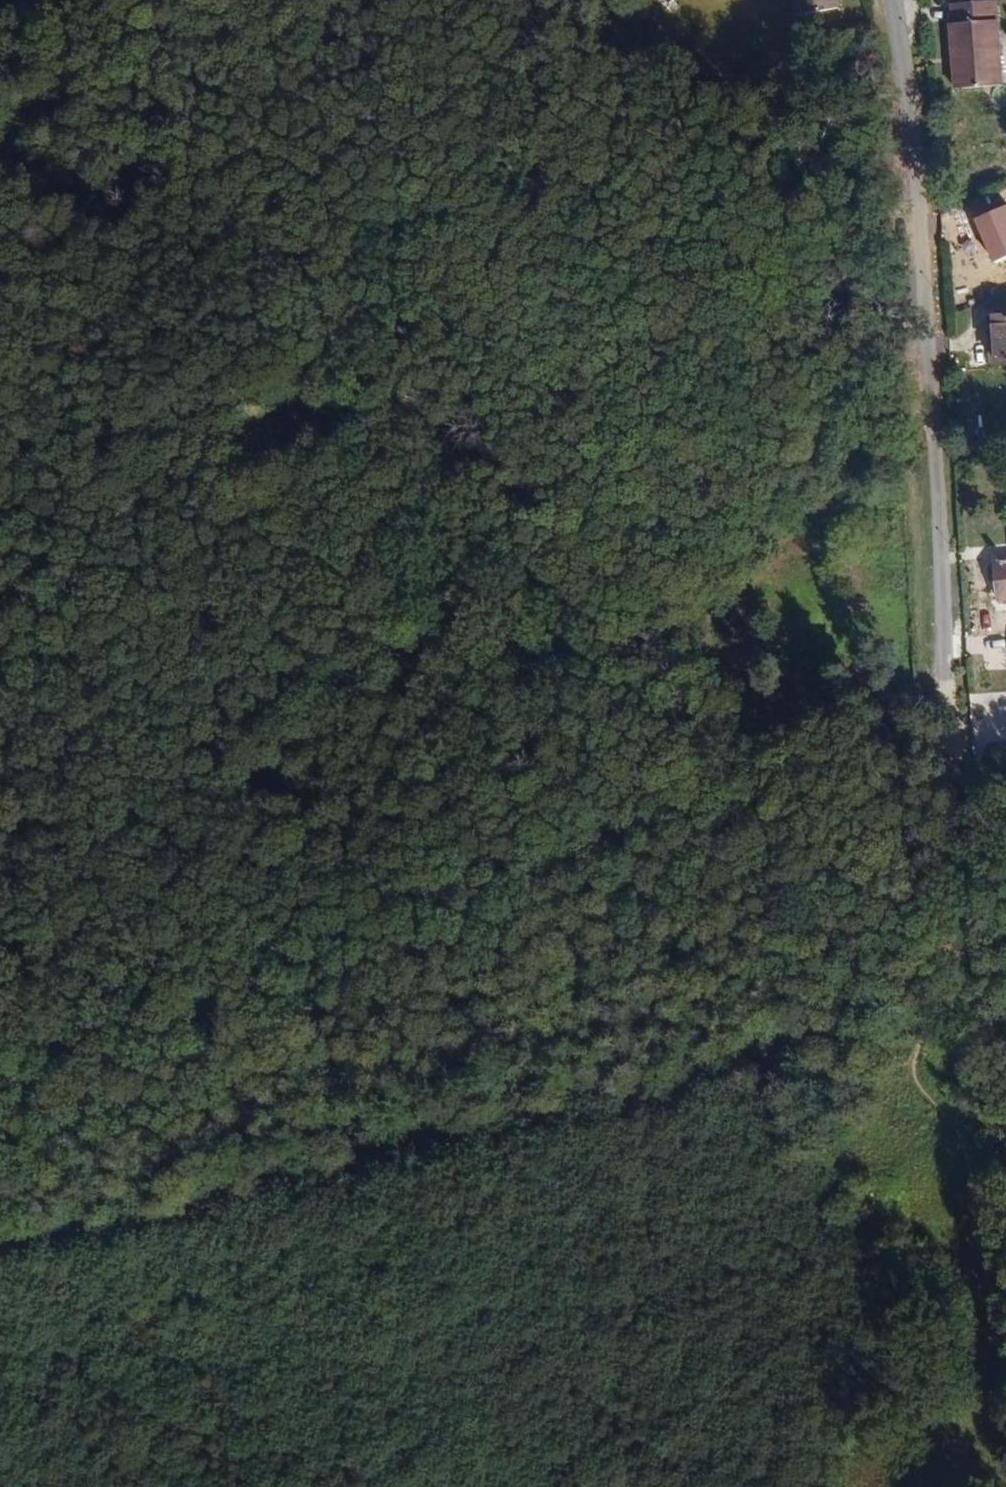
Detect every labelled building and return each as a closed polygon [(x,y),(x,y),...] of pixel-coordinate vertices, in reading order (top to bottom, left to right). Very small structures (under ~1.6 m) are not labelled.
[(951,38),(948,38),(952,108),(1000,105),(995,34),(994,16),(950,18),(951,38)] [(987,329),(990,381),(1005,381),(1005,328),(987,329)]
